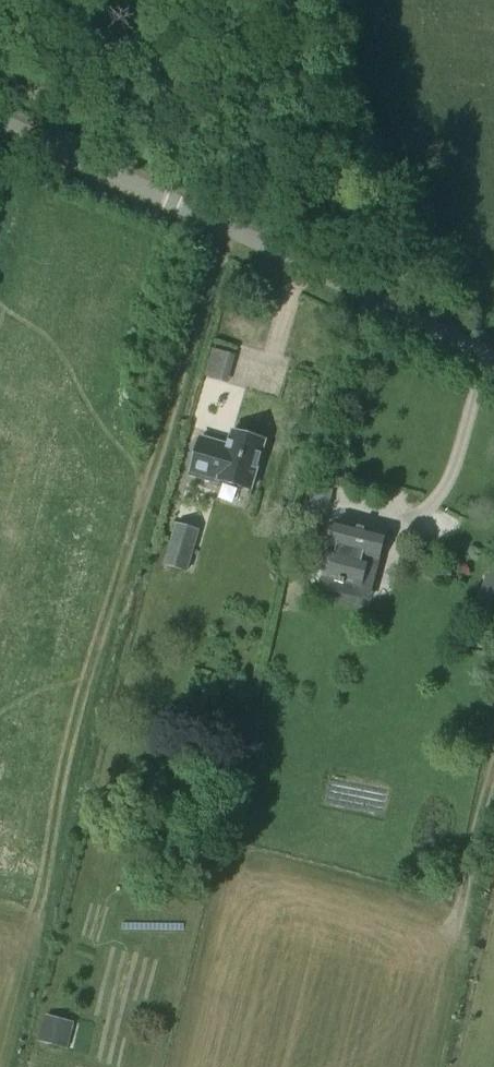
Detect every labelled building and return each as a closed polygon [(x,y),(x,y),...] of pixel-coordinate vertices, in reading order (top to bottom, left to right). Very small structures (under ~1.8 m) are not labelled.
[(266,440),(233,431),(226,451),(200,444),(202,439),(203,437),(201,437),(190,476),(219,484),(220,480),(252,490),(266,440)] [(386,533),(338,521),(324,577),(361,586),(369,558),(379,560),(386,533)] [(187,572),(200,529),(177,522),(165,566),(187,572)] [(444,564),(442,573),(450,575),(452,566),(444,564)] [(483,617),(493,619),(493,577),(483,617)] [(74,1022),(46,1014),(39,1041),(67,1048),(74,1022)]
